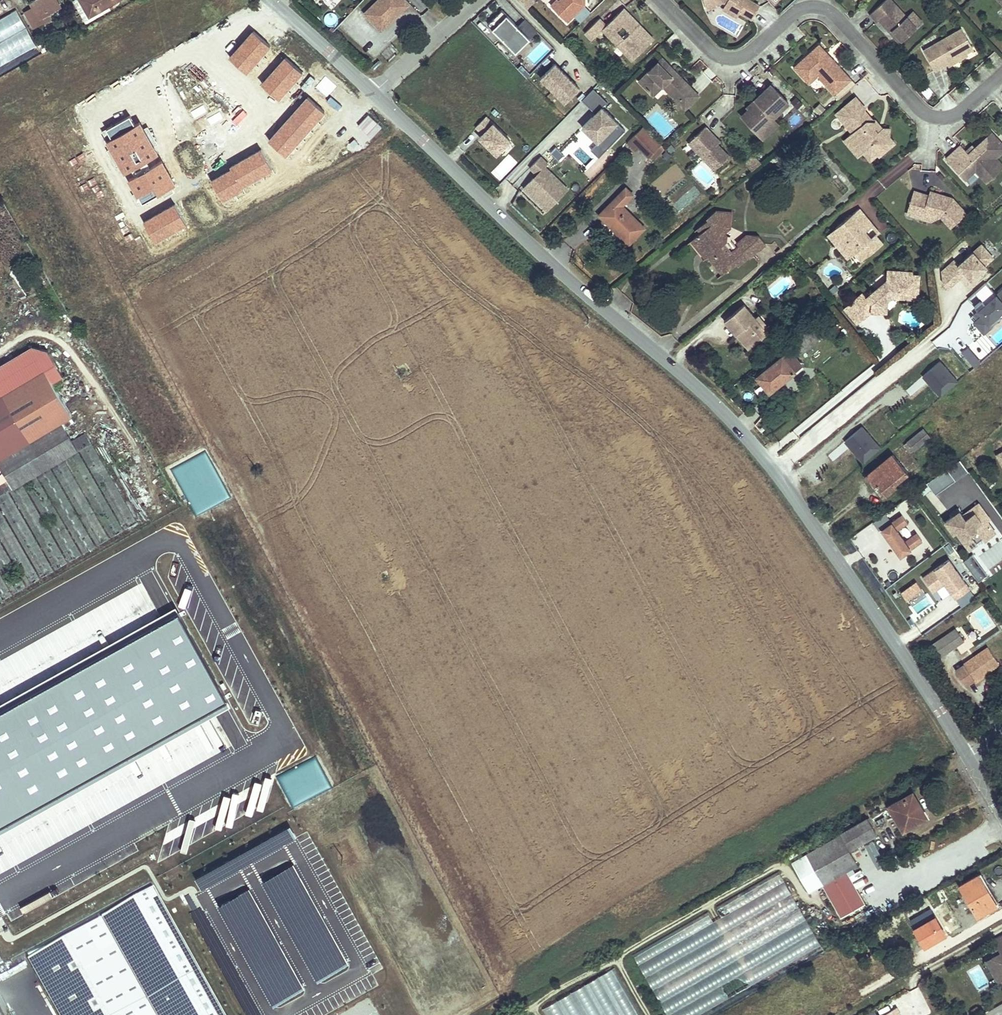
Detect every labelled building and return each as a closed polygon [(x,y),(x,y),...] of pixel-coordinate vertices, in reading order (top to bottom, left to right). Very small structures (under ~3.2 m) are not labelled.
[(31,2),(34,7),(25,12),(34,27),(51,17),(48,13),(61,6),(58,0),(34,0),(31,2)] [(80,0),(75,0),(74,1),(86,23),(111,9),(109,5),(106,7),(105,5),(100,8),(102,10),(90,16),(80,0)] [(90,16),(102,10),(100,8),(105,5),(106,7),(109,5),(118,0),(80,0),(90,16)] [(410,3),(407,0),(378,0),(364,13),(381,31),(410,3)] [(560,1),(559,0),(557,0),(551,5),(567,22),(585,5),(585,0),(560,0),(560,1)] [(731,10),(739,14),(740,12),(751,19),(753,19),(759,7),(759,6),(749,0),(704,0),(706,9),(717,6),(716,4),(723,2),(726,3),(732,7),(731,10)] [(870,14),(877,22),(879,20),(890,32),(892,30),(902,41),(916,28),(891,0),(885,0),(870,14)] [(726,3),(723,9),(737,17),(739,14),(731,10),(732,7),(726,3)] [(579,23),(590,13),(586,8),(575,18),(579,23)] [(635,57),(651,42),(637,27),(640,24),(624,8),(606,25),(600,19),(585,33),(592,40),(603,29),(618,45),(621,43),(635,57)] [(17,10),(0,20),(0,65),(36,45),(17,10)] [(516,53),(537,31),(525,19),(518,26),(502,10),(488,24),(516,53)] [(906,17),(916,28),(922,23),(912,11),(906,17)] [(651,42),(654,39),(640,24),(637,27),(651,42)] [(962,29),(924,50),(935,70),(946,63),(973,48),(962,29)] [(892,30),(890,32),(900,43),(902,41),(892,30)] [(621,43),(618,45),(632,60),(635,57),(621,43)] [(828,60),(831,57),(820,44),(818,45),(825,53),(823,55),(828,60)] [(816,75),(838,99),(856,84),(831,57),(828,60),(823,55),(825,53),(818,45),(793,67),(804,79),(809,75),(816,75)] [(966,52),(946,63),(948,66),(967,54),(966,52)] [(663,87),(685,110),(698,96),(662,58),(638,81),(648,91),(657,82),(663,87)] [(379,61),(372,67),(374,69),(381,63),(379,61)] [(555,64),(541,78),(565,102),(579,89),(555,64)] [(804,79),(809,85),(818,77),(816,75),(809,75),(804,79)] [(657,82),(648,91),(653,96),(663,87),(657,82)] [(742,114),(757,132),(773,118),(790,104),(773,84),(757,98),(758,101),(742,114)] [(638,98),(644,92),(639,86),(633,91),(638,98)] [(922,91),(928,98),(934,93),(928,86),(922,91)] [(594,88),(582,100),(588,106),(600,94),(594,88)] [(588,106),(596,114),(598,116),(595,120),(592,117),(582,127),(606,150),(625,130),(602,108),(607,102),(600,94),(588,106)] [(878,132),(875,129),(874,120),(867,120),(861,113),(865,109),(866,109),(856,98),(837,114),(847,125),(850,123),(856,130),(853,133),(850,135),(864,152),(871,160),(877,154),(879,156),(894,143),(889,137),(890,129),(882,129),(878,132)] [(820,104),(815,109),(819,114),(825,110),(820,104)] [(867,120),(874,120),(865,109),(861,113),(867,120)] [(510,140),(486,116),(476,127),(483,134),(480,137),(487,144),(488,143),(492,146),(490,148),(497,154),(510,140)] [(773,118),(757,132),(762,137),(778,123),(773,118)] [(850,123),(847,125),(853,133),(856,130),(850,123)] [(650,157),(662,145),(643,126),(628,142),(636,151),(640,148),(650,157)] [(713,134),(706,126),(689,142),(703,158),(715,170),(729,157),(718,144),(710,136),(713,134)] [(946,159),(965,179),(976,169),(981,175),(987,182),(995,175),(991,170),(992,161),(996,158),(1001,152),(1001,144),(992,133),(976,148),(969,154),(966,151),(961,145),(946,159)] [(713,134),(710,136),(718,144),(720,142),(713,134)] [(850,135),(844,139),(859,157),(864,152),(850,135)] [(599,157),(606,150),(598,142),(591,150),(599,157)] [(662,145),(652,154),(656,158),(665,148),(662,145)] [(966,151),(969,154),(976,148),(973,145),(966,151)] [(662,155),(667,160),(671,155),(666,151),(662,155)] [(752,171),(761,163),(753,155),(745,162),(752,171)] [(552,205),(571,186),(541,157),(530,167),(537,174),(540,177),(537,181),(534,178),(524,188),(539,203),(545,198),(552,205)] [(991,170),(995,175),(1001,169),(1001,165),(996,158),(992,161),(991,170)] [(976,169),(965,179),(970,184),(981,175),(976,169)] [(629,244),(645,228),(622,206),(633,195),(626,188),(600,214),(607,220),(606,221),(629,244)] [(930,191),(929,195),(914,191),(907,213),(918,217),(920,210),(940,216),(941,217),(951,228),(966,213),(952,198),(949,197),(947,199),(943,198),(944,196),(930,191)] [(539,203),(547,210),(552,205),(545,198),(539,203)] [(865,231),(872,224),(859,208),(838,227),(844,234),(839,238),(853,255),(856,252),(862,260),(883,243),(876,235),(871,239),(865,231)] [(940,216),(920,210),(918,217),(931,221),(940,216)] [(708,220),(699,227),(703,231),(694,238),(703,249),(705,247),(710,254),(708,256),(722,274),(733,265),(733,262),(739,263),(742,261),(743,256),(749,257),(752,255),(752,251),(753,248),(760,248),(766,244),(759,236),(747,235),(747,242),(740,247),(739,246),(731,252),(724,243),(726,241),(727,235),(725,233),(730,229),(732,212),(716,211),(707,218),(708,220)] [(839,238),(844,234),(838,227),(828,234),(849,258),(853,255),(839,238)] [(739,246),(740,247),(747,242),(747,235),(737,243),(739,246)] [(703,249),(694,238),(691,241),(705,258),(708,256),(710,254),(705,247),(703,249)] [(972,280),(986,267),(984,265),(993,257),(981,245),(959,265),(954,260),(942,271),(944,283),(948,288),(965,273),(972,280)] [(913,275),(913,273),(887,271),(886,282),(867,298),(863,293),(851,303),(863,318),(871,311),(881,312),(882,305),(891,297),(917,299),(919,276),(913,275)] [(996,295),(986,283),(975,293),(982,300),(975,306),(978,310),(974,314),(978,319),(974,322),(984,333),(992,326),(989,322),(999,314),(1001,317),(1001,290),(996,295)] [(834,293),(839,290),(835,285),(830,289),(834,293)] [(857,323),(863,318),(851,303),(845,309),(857,323)] [(736,334),(739,331),(752,346),(768,333),(755,318),(744,305),(725,321),(736,334)] [(992,326),(1001,317),(999,314),(989,322),(992,326)] [(755,318),(768,333),(771,330),(758,315),(755,318)] [(736,334),(748,349),(752,346),(739,331),(736,334)] [(91,443),(86,433),(72,441),(61,422),(73,415),(53,382),(63,375),(48,350),(32,346),(0,365),(0,482),(6,479),(12,489),(13,488),(13,489),(22,484),(24,483),(36,475),(38,474),(50,467),(52,466),(64,459),(66,458),(78,451),(79,450),(91,443)] [(968,347),(959,354),(973,369),(981,362),(968,347)] [(796,371),(803,365),(790,350),(783,355),(796,371)] [(770,392),(796,371),(783,355),(757,377),(770,392)] [(958,382),(940,361),(923,376),(941,397),(958,382)] [(880,448),(862,427),(845,441),(864,463),(880,448)] [(923,429),(908,442),(914,450),(930,437),(923,429)] [(908,442),(904,445),(910,453),(914,450),(908,442)] [(138,523),(91,443),(79,450),(125,529),(138,523)] [(124,531),(78,451),(66,458),(112,537),(124,531)] [(907,472),(892,454),(866,476),(874,486),(877,484),(882,490),(885,487),(889,491),(896,485),(894,483),(907,472)] [(97,545),(110,538),(64,459),(52,466),(97,545)] [(50,467),(38,474),(84,553),(96,546),(50,467)] [(927,483),(935,495),(956,481),(947,469),(927,483)] [(24,483),(70,561),(81,555),(36,475),(24,483)] [(0,482),(0,496),(8,491),(10,490),(12,489),(6,479),(0,482)] [(56,569),(67,563),(22,484),(13,489),(13,488),(12,489),(10,490),(56,569)] [(882,490),(877,484),(874,486),(883,496),(889,491),(885,487),(882,490)] [(54,570),(8,491),(0,496),(0,504),(43,577),(54,570)] [(985,541),(995,533),(987,521),(990,519),(979,503),(962,515),(957,508),(950,514),(952,517),(945,522),(953,533),(956,531),(962,539),(970,534),(976,543),(983,538),(985,541)] [(40,578),(0,510),(0,536),(28,585),(40,578)] [(906,541),(897,529),(908,522),(903,515),(892,522),(885,513),(873,521),(879,529),(882,528),(901,555),(923,540),(917,533),(906,541)] [(995,533),(998,531),(990,519),(987,521),(995,533)] [(970,534),(962,539),(969,548),(976,543),(970,534)] [(26,587),(0,541),(0,569),(14,593),(26,587)] [(945,550),(953,558),(958,554),(949,545),(945,550)] [(979,582),(988,575),(973,555),(963,562),(979,582)] [(944,583),(956,600),(957,599),(970,589),(948,558),(922,577),(932,591),(944,583)] [(856,563),(867,581),(874,576),(863,559),(856,563)] [(12,594),(0,574),(0,600),(1,601),(12,594)] [(917,588),(906,596),(911,603),(922,595),(917,588)] [(970,589),(957,599),(963,607),(976,597),(970,589)] [(0,704),(0,833),(230,706),(176,607),(0,704)] [(939,658),(964,641),(956,628),(930,646),(939,658)] [(974,680),(987,672),(999,664),(988,647),(964,664),(964,665),(956,670),(965,685),(974,679),(974,680)] [(987,672),(974,680),(976,682),(988,674),(987,672)] [(979,733),(988,726),(984,721),(975,729),(979,733)] [(903,830),(923,819),(915,804),(918,802),(912,792),(886,807),(892,817),(895,815),(903,830)] [(915,804),(923,819),(926,817),(918,802),(915,804)] [(804,854),(792,861),(809,892),(822,884),(846,870),(857,864),(849,850),(877,834),(867,818),(804,854)] [(288,827),(196,878),(202,888),(294,837),(288,827)] [(792,861),(804,854),(801,848),(788,855),(792,861)] [(347,962),(293,864),(264,880),(318,978),(347,962)] [(841,917),(865,903),(846,870),(822,884),(841,917)] [(779,872),(716,907),(721,917),(713,921),(708,912),(633,955),(668,1014),(714,1014),(825,951),(779,872)] [(996,904),(979,874),(960,885),(977,915),(996,904)] [(303,987),(249,889),(220,905),(274,1003),(303,987)] [(942,903),(948,900),(943,889),(937,892),(942,903)] [(156,893),(29,964),(58,1014),(223,1014),(156,893)] [(910,921),(924,913),(918,903),(904,911),(910,921)] [(924,913),(910,921),(925,946),(945,934),(931,909),(924,913)] [(994,939),(1001,952),(991,958),(1001,977),(1001,935),(994,939)] [(971,961),(978,958),(975,953),(968,956),(971,961)] [(991,958),(986,961),(997,981),(1001,979),(1001,977),(991,958)] [(614,968),(542,1009),(545,1014),(641,1014),(614,968)]
